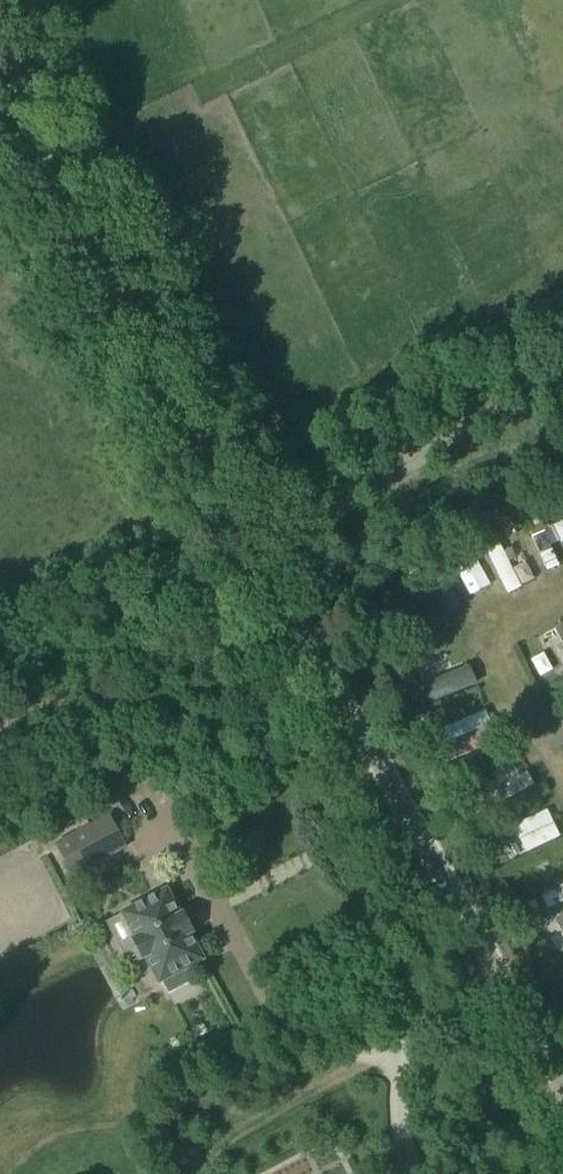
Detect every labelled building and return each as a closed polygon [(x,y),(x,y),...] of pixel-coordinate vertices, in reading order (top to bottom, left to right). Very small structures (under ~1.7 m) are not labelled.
[(536,507),(527,511),(530,519),(539,515),(536,507)] [(539,517),(530,521),(533,528),(542,525),(539,517)] [(550,530),(544,533),(550,545),(555,542),(550,530)] [(495,531),(481,537),(487,549),(501,543),(495,531)] [(510,549),(503,552),(508,562),(515,558),(510,549)] [(416,564),(405,571),(410,579),(421,573),(416,564)] [(393,648),(383,649),(384,663),(394,662),(393,648)] [(423,715),(414,718),(418,728),(427,725),(423,715)] [(442,747),(433,751),(437,760),(446,757),(442,747)] [(497,781),(486,787),(488,792),(500,786),(497,781)] [(487,800),(479,805),(483,814),(492,809),(487,800)] [(69,873),(122,846),(108,819),(55,847),(69,873)] [(515,842),(505,846),(511,858),(521,854),(515,842)] [(554,884),(541,890),(544,896),(557,889),(554,884)] [(160,983),(167,997),(190,985),(183,971),(200,962),(187,938),(192,935),(182,917),(177,919),(165,895),(124,917),(137,940),(132,943),(133,943),(130,947),(129,951),(130,956),(133,960),(137,961),(142,961),(147,959),(159,983),(160,983)] [(535,901),(527,904),(532,914),(540,910),(535,901)] [(557,936),(546,942),(552,954),(562,949),(557,936)]
